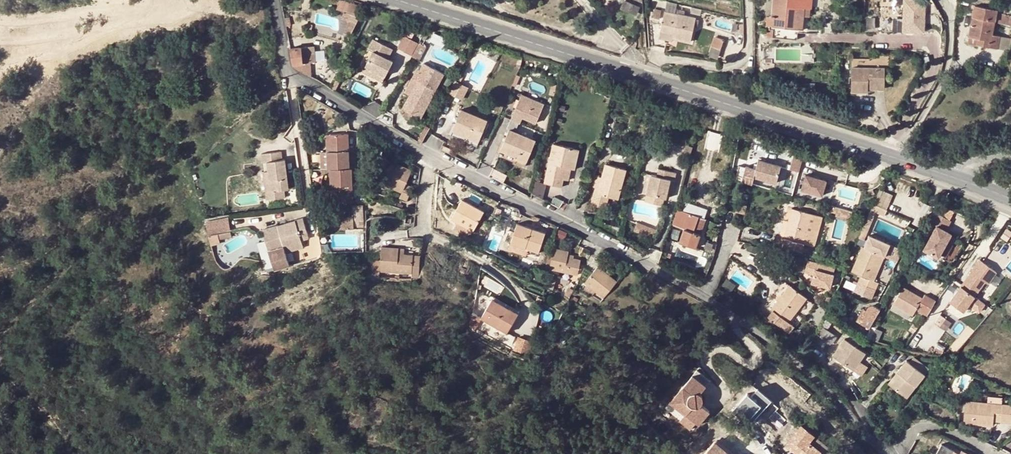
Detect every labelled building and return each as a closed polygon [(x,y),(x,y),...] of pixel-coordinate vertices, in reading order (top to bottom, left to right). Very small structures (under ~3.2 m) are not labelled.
[(341,29),(352,33),(362,6),(347,0),(340,0),(337,9),(347,13),(341,29)] [(773,0),(771,16),(774,17),(773,25),(781,26),(798,28),(800,28),(801,15),(804,16),(805,8),(810,8),(811,0),(773,0)] [(621,7),(630,10),(633,4),(632,4),(624,1),(621,7)] [(904,1),(903,32),(925,33),(926,1),(904,1)] [(630,10),(633,12),(637,13),(639,7),(633,4),(630,10)] [(975,5),(969,36),(982,39),(980,44),(998,48),(999,42),(1000,36),(991,34),(996,10),(975,5)] [(665,11),(660,37),(673,40),(673,38),(690,41),(695,18),(665,11)] [(998,23),(1010,25),(1010,15),(1000,13),(998,23)] [(774,17),(771,16),(766,16),(765,24),(768,25),(773,25),(774,17)] [(797,39),(798,28),(781,26),(773,25),(768,25),(768,28),(767,29),(767,33),(764,33),(764,35),(766,35),(766,37),(797,39)] [(421,59),(427,46),(405,35),(398,48),(421,59)] [(982,39),(969,36),(968,41),(973,42),(980,44),(982,39)] [(715,37),(713,46),(721,49),(723,39),(715,37)] [(376,72),(385,76),(393,61),(387,58),(392,49),(371,39),(366,49),(372,51),(364,65),(376,72)] [(309,46),(291,48),(294,66),(306,73),(311,76),(314,78),(309,46)] [(422,61),(418,69),(414,78),(415,79),(408,92),(402,106),(404,107),(412,112),(419,115),(439,74),(440,71),(422,61)] [(374,76),(376,72),(364,65),(362,70),(374,76)] [(857,71),(857,94),(871,94),(875,91),(883,91),(890,91),(891,71),(857,71)] [(415,79),(414,78),(411,77),(404,90),(408,92),(415,79)] [(336,80),(331,89),(336,91),(340,82),(336,80)] [(521,94),(511,119),(518,122),(521,123),(523,116),(536,121),(543,102),(521,94)] [(412,112),(404,107),(401,113),(409,117),(412,112)] [(461,109),(453,129),(478,139),(486,119),(461,109)] [(507,128),(509,129),(514,132),(518,122),(511,119),(507,128)] [(475,145),(478,139),(453,129),(450,135),(475,145)] [(501,149),(527,160),(535,141),(514,132),(509,129),(501,149)] [(708,131),(706,150),(721,151),(722,132),(708,131)] [(329,168),(331,168),(351,167),(350,154),(349,133),(332,134),(332,150),(328,151),(329,168)] [(687,142),(667,137),(666,145),(685,150),(687,142)] [(562,186),(564,179),(566,168),(572,169),(575,169),(579,149),(554,144),(545,183),(562,186)] [(527,160),(501,149),(498,155),(525,166),(527,160)] [(771,154),(758,151),(756,159),(768,163),(771,154)] [(753,168),(743,165),(743,166),(739,178),(751,181),(752,176),(774,182),(779,165),(768,163),(756,159),(753,168)] [(396,169),(390,167),(385,164),(377,180),(393,188),(403,193),(400,198),(406,202),(413,187),(407,184),(414,170),(399,163),(398,166),(396,169)] [(626,168),(606,163),(602,177),(597,194),(594,193),(592,201),(607,205),(609,197),(618,199),(626,168)] [(740,176),(743,166),(736,165),(733,175),(740,176)] [(336,186),(337,203),(355,202),(354,167),(351,167),(331,168),(332,186),(336,186)] [(651,175),(647,194),(645,201),(663,206),(664,198),(666,199),(668,192),(669,188),(672,189),(676,173),(659,168),(657,176),(651,175)] [(291,171),(273,174),(274,187),(282,186),(285,213),(295,212),(300,210),(296,179),(293,180),(291,171)] [(642,193),(647,194),(651,175),(647,173),(642,193)] [(826,179),(805,173),(801,189),(821,195),(826,179)] [(393,188),(377,180),(375,184),(391,192),(393,188)] [(282,186),(274,187),(278,222),(295,220),(295,212),(285,213),(282,186)] [(892,196),(882,192),(876,206),(886,210),(892,196)] [(485,213),(462,200),(450,220),(473,233),(485,213)] [(747,205),(737,202),(735,212),(745,214),(747,205)] [(884,216),(886,210),(876,206),(872,204),(868,215),(861,231),(866,233),(875,212),(884,216)] [(353,206),(354,221),(354,229),(364,229),(363,205),(353,206)] [(783,237),(780,236),(777,236),(775,243),(802,250),(804,243),(807,233),(812,214),(792,208),(788,222),(783,237)] [(705,219),(678,209),(673,225),(684,229),(679,242),(695,247),(705,219)] [(807,233),(804,243),(816,246),(824,217),(812,214),(807,233)] [(205,217),(207,241),(230,239),(228,216),(205,217)] [(354,229),(354,221),(328,222),(329,230),(354,229)] [(608,234),(610,229),(612,225),(605,221),(600,230),(608,234)] [(545,232),(517,223),(516,226),(524,230),(542,240),(545,232)] [(938,257),(951,233),(937,225),(924,248),(938,257)] [(539,252),(542,240),(524,230),(516,226),(510,243),(539,252)] [(617,239),(619,234),(610,229),(608,234),(617,239)] [(866,233),(861,231),(859,236),(858,238),(863,240),(866,233)] [(881,255),(885,256),(890,244),(870,236),(865,247),(863,246),(852,271),(862,275),(856,290),(872,297),(878,281),(874,280),(871,278),(881,255)] [(287,252),(271,258),(281,283),(296,276),(298,282),(314,273),(310,264),(318,259),(310,240),(304,243),(306,250),(289,258),(287,252)] [(947,242),(942,254),(947,257),(952,244),(947,242)] [(304,243),(287,252),(289,258),(306,250),(304,243)] [(673,245),(669,244),(665,256),(669,258),(673,245)] [(411,274),(411,279),(419,279),(419,277),(421,257),(406,255),(398,255),(398,251),(398,249),(382,247),(380,271),(411,274)] [(580,261),(574,259),(568,258),(568,255),(569,252),(553,249),(549,270),(577,276),(580,261)] [(877,274),(885,256),(881,255),(871,278),(874,280),(877,274)] [(228,256),(220,258),(222,270),(230,268),(228,256)] [(836,266),(809,259),(806,271),(814,274),(812,282),(831,287),(836,266)] [(616,282),(609,276),(604,272),(597,266),(584,282),(595,292),(603,299),(616,282)] [(607,267),(604,272),(609,276),(612,271),(607,267)] [(981,294),(990,282),(973,270),(942,311),(956,321),(961,314),(972,322),(978,314),(967,306),(978,292),(981,294)] [(542,273),(535,271),(533,278),(540,281),(542,273)] [(734,285),(728,281),(724,286),(729,291),(734,285)] [(595,292),(584,282),(579,288),(589,298),(595,292)] [(789,285),(772,309),(773,311),(768,318),(789,333),(794,326),(788,322),(807,298),(789,285)] [(923,297),(913,292),(912,294),(902,289),(891,309),(909,318),(910,314),(913,316),(916,309),(927,315),(935,300),(925,295),(923,297)] [(488,304),(488,307),(517,312),(518,309),(488,304)] [(860,322),(869,327),(871,325),(871,324),(874,320),(876,316),(877,316),(880,309),(873,305),(869,312),(867,310),(860,322)] [(513,334),(517,312),(488,307),(484,329),(513,334)] [(465,324),(472,328),(477,318),(470,314),(465,324)] [(817,336),(814,341),(826,349),(830,342),(832,343),(837,336),(827,330),(831,323),(826,320),(820,329),(816,335),(817,336)] [(865,337),(870,339),(876,328),(879,323),(874,320),(871,324),(871,325),(872,326),(865,337)] [(931,323),(926,320),(923,324),(928,328),(931,323)] [(882,332),(876,328),(870,339),(877,341),(882,332)] [(517,336),(510,348),(520,354),(527,342),(517,336)] [(865,352),(844,338),(838,346),(843,349),(836,359),(853,370),(865,352)] [(843,349),(838,346),(832,356),(836,359),(843,349)] [(927,376),(909,360),(899,372),(902,374),(892,386),(908,399),(927,376)] [(890,383),(892,386),(902,374),(899,372),(890,383)] [(702,389),(689,378),(666,405),(694,428),(705,414),(697,407),(698,405),(698,404),(698,402),(698,400),(697,398),(696,397),(702,389)] [(994,420),(994,412),(1001,412),(1001,420),(1010,421),(1010,405),(1002,404),(988,403),(966,401),(964,422),(993,425),(994,420)] [(794,453),(818,453),(821,450),(809,441),(814,435),(799,423),(782,445),(794,453)] [(701,453),(729,453),(713,440),(701,453)] [(942,443),(936,453),(961,453),(942,443)]
